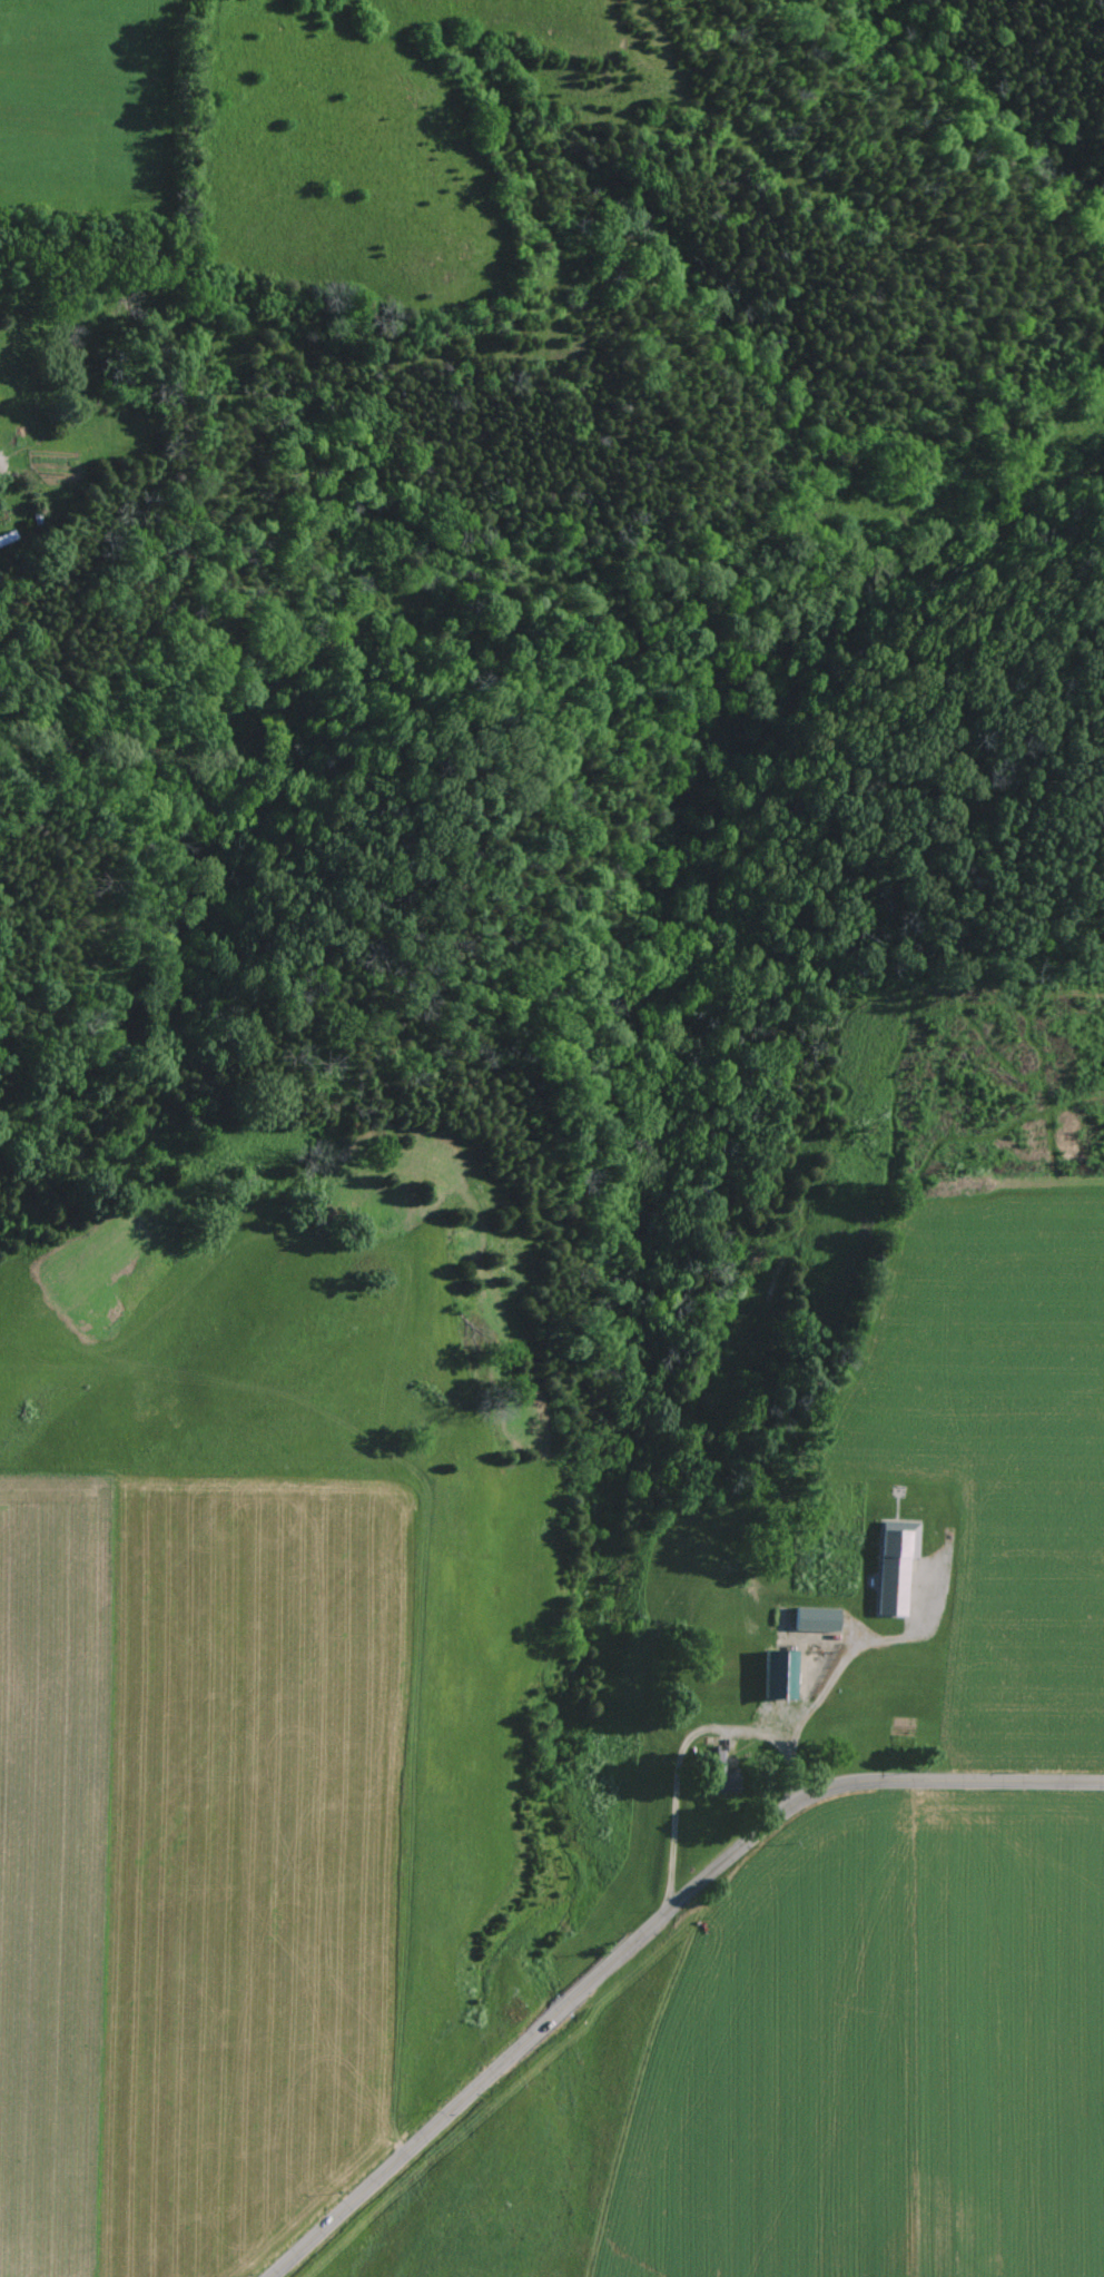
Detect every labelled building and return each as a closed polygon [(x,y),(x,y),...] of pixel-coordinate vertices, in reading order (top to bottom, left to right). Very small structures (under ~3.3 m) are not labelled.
[(878,1615),(906,1616),(908,1557),(917,1558),(918,1529),(902,1529),(902,1523),(880,1522),(878,1615)] [(794,1629),(838,1630),(839,1608),(795,1607),(794,1629)] [(797,1652),(766,1651),(764,1698),(795,1699),(797,1652)]
